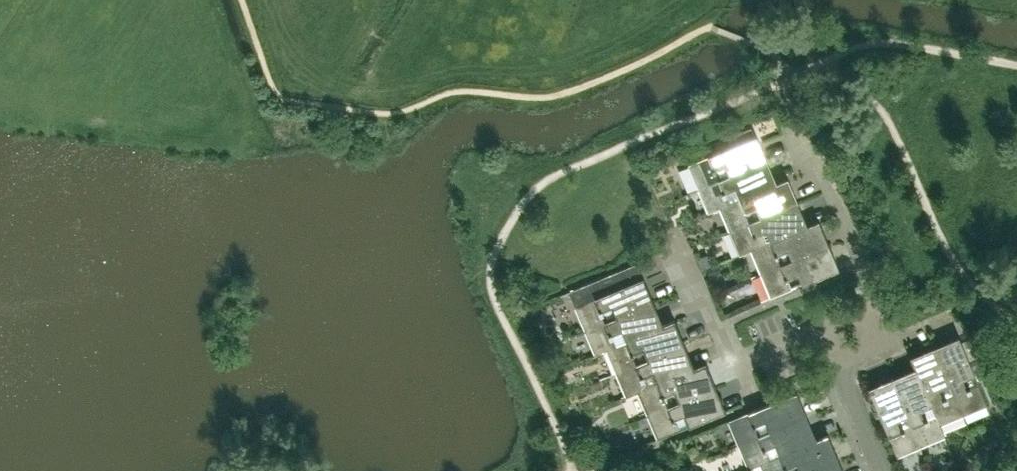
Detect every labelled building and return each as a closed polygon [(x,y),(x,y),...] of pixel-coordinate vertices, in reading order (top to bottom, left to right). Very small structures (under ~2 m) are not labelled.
[(697,188),(766,159),(766,158),(764,159),(755,137),(756,137),(755,135),(754,135),(751,127),(733,135),(736,143),(687,164),(688,166),(689,165),(698,187),(697,188)] [(707,212),(787,178),(786,178),(774,183),(765,161),(766,160),(766,159),(697,188),(697,189),(699,188),(708,210),(707,211),(707,212)] [(728,231),(797,202),(796,202),(795,202),(786,180),(787,179),(787,178),(707,212),(707,213),(720,207),(729,230),(728,230),(728,231)] [(738,254),(818,221),(817,220),(805,225),(796,204),(797,203),(797,202),(728,231),(728,232),(730,231),(739,253),(737,254),(738,254)] [(759,273),(828,245),(828,244),(826,245),(817,222),(818,222),(818,221),(738,254),(738,255),(751,250),(760,272),(759,273)] [(769,297),(838,268),(837,267),(836,268),(827,246),(828,246),(828,245),(759,273),(760,274),(761,273),(771,295),(769,296),(769,297)] [(642,279),(643,279),(637,263),(568,292),(574,308),(576,307),(585,329),(584,329),(584,330),(652,301),(652,300),(651,301),(642,279)] [(717,291),(728,287),(724,276),(713,281),(717,291)] [(594,353),(594,354),(674,320),(673,319),(661,325),(652,303),(653,302),(652,301),(584,330),(585,331),(586,330),(595,352),(594,353)] [(615,371),(615,372),(684,343),(683,343),(682,343),(673,321),(674,321),(674,320),(594,354),(607,349),(616,371),(615,371)] [(986,404),(958,336),(956,336),(957,338),(935,347),(934,346),(933,346),(962,414),(963,414),(962,412),(984,403),(984,405),(986,404)] [(625,395),(625,396),(705,362),(705,361),(692,367),(683,345),(684,344),(684,343),(615,372),(615,373),(617,372),(627,394),(625,395)] [(962,414),(933,346),(933,347),(911,357),(911,355),(910,356),(943,435),(944,435),(939,422),(961,413),(961,414),(962,414)] [(943,435),(910,356),(909,356),(914,369),(892,378),(891,377),(891,378),(919,446),(920,445),(919,444),(942,434),(943,436),(943,435)] [(705,362),(625,396),(625,397),(639,391),(648,413),(646,414),(646,415),(715,386),(714,385),(713,385),(704,363),(705,363),(705,362)] [(919,446),(891,378),(890,378),(890,379),(869,388),(869,387),(868,387),(896,455),(897,455),(897,453),(917,445),(918,446),(919,446)] [(715,386),(646,415),(647,415),(648,415),(658,436),(656,437),(656,439),(725,410),(725,409),(723,409),(714,387),(715,387),(715,386)] [(737,444),(806,415),(805,414),(804,415),(795,393),(796,393),(795,391),(727,420),(728,422),(730,421),(739,442),(737,443),(737,444)] [(749,466),(747,467),(747,468),(827,434),(826,433),(814,438),(805,416),(806,416),(806,415),(737,444),(737,445),(739,444),(749,466)] [(837,458),(837,457),(835,458),(826,435),(827,435),(827,434),(747,468),(748,468),(760,463),(764,470),(786,470),(784,466),(795,462),(799,470),(807,470),(837,458)] [(837,460),(838,459),(837,458),(807,470),(841,470),(837,460)]
